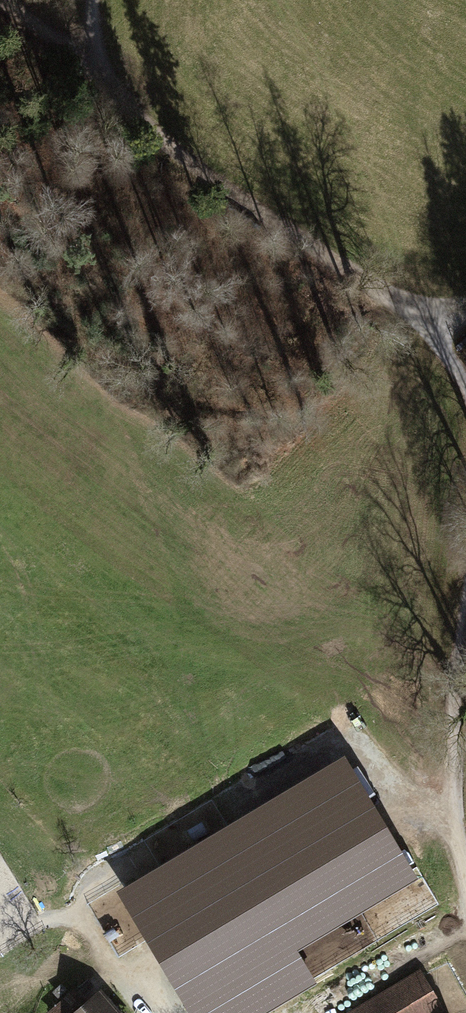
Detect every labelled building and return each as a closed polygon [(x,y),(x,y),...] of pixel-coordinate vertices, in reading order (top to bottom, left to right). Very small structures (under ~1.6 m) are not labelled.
[(344,750),(116,888),(191,1012),(262,1012),(317,980),(297,947),(419,874),(344,750)] [(422,971),(445,1012),(446,1012),(465,1003),(465,987),(450,956),(422,971)] [(419,974),(353,1012),(432,1012),(440,1008),(419,974)] [(53,1012),(114,1012),(99,996),(87,1006),(76,993),(53,1012)]
